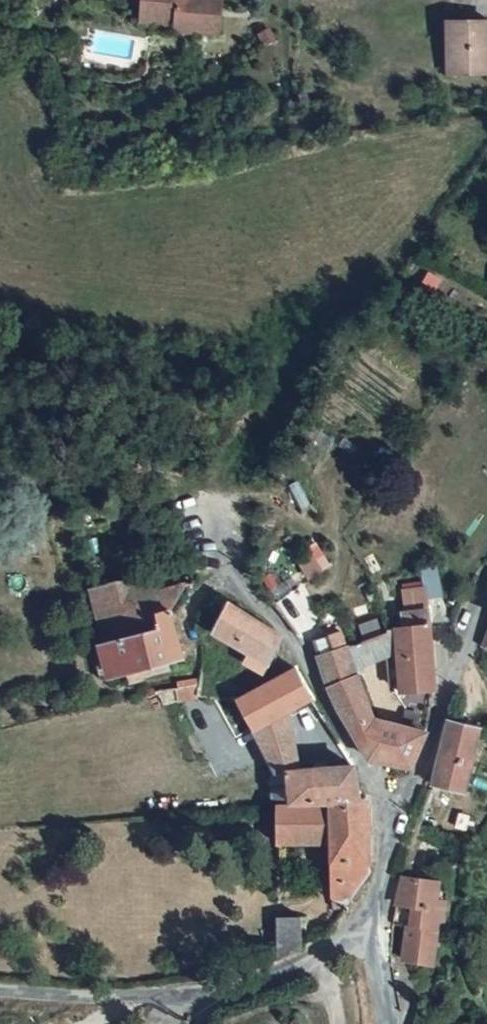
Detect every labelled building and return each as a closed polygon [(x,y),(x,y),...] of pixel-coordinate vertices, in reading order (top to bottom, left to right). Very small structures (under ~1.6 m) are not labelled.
[(127,8),(162,11),(161,17),(207,20),(209,0),(127,0),(127,8)] [(441,58),(482,56),(480,3),(439,5),(441,58)] [(299,556),(312,577),(334,564),(321,543),(299,556)] [(171,616),(183,588),(149,595),(145,579),(94,593),(107,643),(112,641),(173,626),(171,616)] [(276,634),(225,606),(209,636),(242,655),(238,664),(256,672),(260,664),(263,666),(267,658),(264,657),(276,634)] [(390,623),(391,651),(394,690),(430,690),(430,684),(427,636),(426,620),(416,620),(416,608),(398,608),(399,622),(390,623)] [(338,636),(349,662),(391,651),(390,623),(374,622),(338,636)] [(120,672),(180,656),(177,644),(173,626),(112,641),(120,672)] [(338,636),(311,650),(366,762),(393,765),(406,766),(416,723),(375,720),(349,662),(338,636)] [(104,676),(120,672),(112,641),(107,643),(96,646),(104,676)] [(289,663),(257,679),(252,681),(229,693),(238,710),(256,744),(268,764),(277,763),(281,796),(350,792),(348,759),(345,759),(290,762),(280,705),(291,700),(304,720),(317,712),(289,663)] [(256,744),(238,710),(228,716),(231,721),(229,722),(241,748),(256,744)] [(482,731),(451,722),(441,755),(431,786),(463,794),(482,731)] [(277,763),(268,764),(261,764),(263,793),(281,796),(277,763)] [(333,902),(349,907),(363,869),(359,791),(350,792),(281,796),(264,797),(267,842),(325,837),(333,902)] [(429,885),(403,881),(396,903),(389,927),(405,929),(439,935),(449,884),(430,881),(429,885)] [(274,914),(276,953),(301,946),(299,913),(274,914)] [(400,959),(434,964),(439,935),(405,929),(400,959)]
